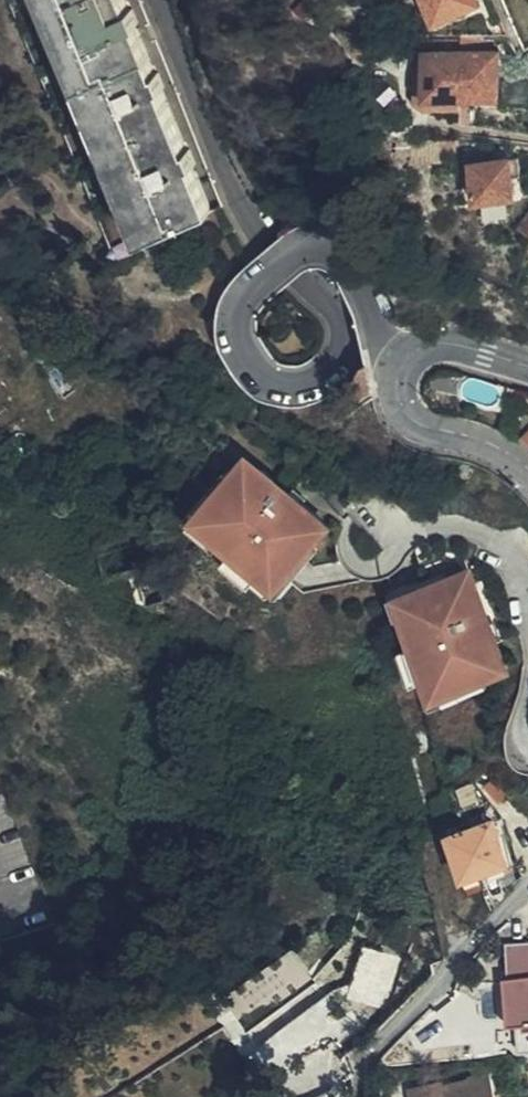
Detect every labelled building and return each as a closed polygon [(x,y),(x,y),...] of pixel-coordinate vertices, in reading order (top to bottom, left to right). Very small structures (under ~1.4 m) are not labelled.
[(141,216),(199,187),(111,0),(39,0),(141,216)] [(438,21),(481,1),(481,0),(428,0),(438,21)] [(492,35),(460,36),(460,50),(462,95),(463,106),(468,106),(469,95),(499,95),(499,51),(493,50),(492,35)] [(428,94),(462,95),(460,50),(428,50),(428,94)] [(527,100),(527,79),(508,78),(507,99),(527,100)] [(511,182),(509,160),(473,163),(476,199),(513,197),(511,182)] [(515,160),(509,160),(511,182),(518,182),(515,160)] [(347,383),(352,402),(366,390),(364,364),(356,367),(347,383)] [(340,410),(327,394),(322,398),(340,421),(365,400),(366,390),(352,402),(340,410)] [(527,449),(527,423),(515,438),(527,449)] [(197,516),(191,523),(271,594),(277,585),(316,541),(333,523),(307,500),(294,489),(267,465),(260,472),(246,460),(235,471),(197,516)] [(197,516),(235,471),(230,467),(192,510),(197,516)] [(297,486),(294,489),(307,500),(310,497),(297,486)] [(316,541),(277,585),(283,590),(321,546),(316,541)] [(448,569),(394,589),(414,644),(433,698),(486,678),(507,671),(496,639),(490,623),(478,588),(473,590),(466,571),(450,577),(448,569)] [(405,618),(394,589),(389,590),(400,620),(405,618)] [(496,621),(490,623),(496,639),(501,637),(496,621)] [(433,698),(414,644),(399,649),(413,684),(422,680),(432,706),(489,685),(486,678),(433,698)] [(503,863),(491,821),(462,828),(450,832),(462,875),(503,863)] [(515,1009),(517,1033),(519,1052),(527,1052),(527,942),(506,943),(509,973),(513,973),(515,1009)] [(365,943),(349,996),(387,1007),(403,954),(365,943)] [(246,1056),(333,1003),(299,948),(212,1000),(246,1056)] [(517,1033),(515,1009),(506,1009),(508,1033),(517,1033)] [(491,1053),(505,1051),(503,1037),(489,1039),(491,1053)] [(488,1077),(468,1081),(468,1086),(442,1092),(440,1087),(405,1095),(405,1096),(492,1096),(488,1077)]
